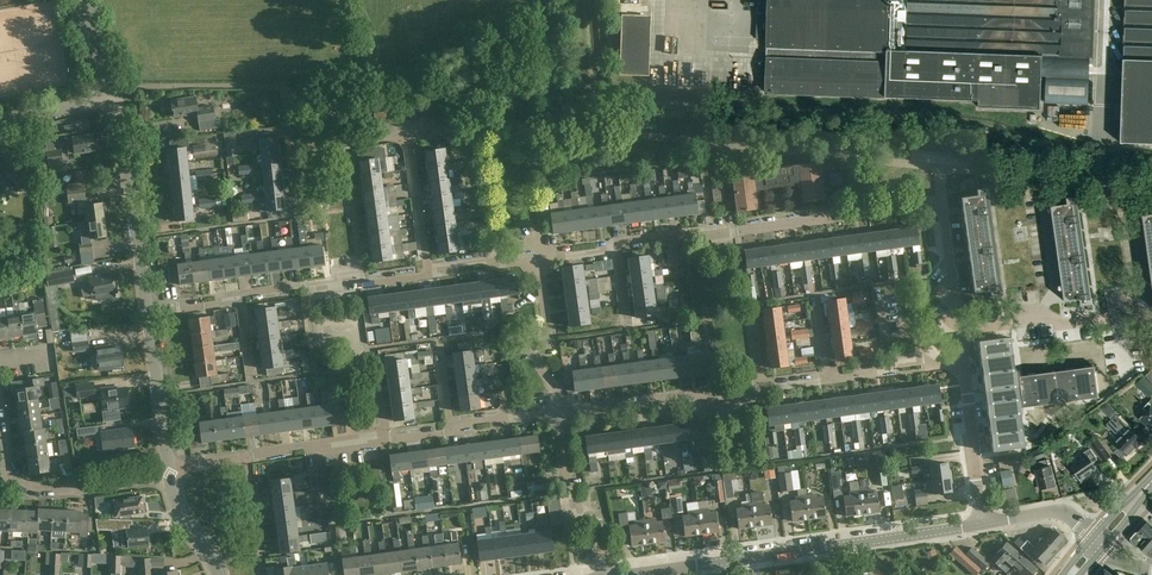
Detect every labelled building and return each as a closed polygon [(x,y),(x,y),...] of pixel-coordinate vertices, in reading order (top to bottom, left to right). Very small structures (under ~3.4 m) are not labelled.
[(728,2),(712,2),(711,9),(749,10),(750,0),(728,0),(728,2)] [(1093,0),(769,0),(766,93),(979,101),(979,107),(1040,109),(1041,79),(1047,79),(1046,103),(1088,105),(1090,58),(1091,58),(1093,0)] [(1125,60),(1123,60),(1121,143),(1151,144),(1151,0),(1127,0),(1125,60)] [(649,76),(650,15),(621,15),(619,75),(649,76)] [(215,120),(213,106),(197,109),(195,98),(171,102),(174,117),(197,113),(199,123),(215,120)] [(439,118),(437,105),(431,106),(433,118),(439,118)] [(433,118),(431,106),(425,107),(426,119),(433,118)] [(420,120),(418,107),(412,108),(414,121),(420,120)] [(426,119),(425,107),(418,107),(420,120),(426,119)] [(414,121),(412,108),(405,109),(407,122),(414,121)] [(407,122),(405,109),(399,110),(401,123),(407,122)] [(401,123),(399,110),(393,111),(395,124),(401,123)] [(395,124),(393,111),(386,112),(388,125),(395,124)] [(388,125),(386,112),(380,113),(382,126),(388,125)] [(374,114),(375,127),(382,126),(380,113),(374,114)] [(1074,115),(1074,124),(1090,123),(1090,114),(1074,115)] [(225,142),(227,157),(238,156),(236,141),(237,141),(236,132),(223,133),(224,142),(225,142)] [(75,154),(94,152),(92,136),(73,138),(73,139),(66,140),(68,154),(75,154)] [(280,145),(278,145),(277,138),(259,140),(261,154),(280,152),(280,145)] [(170,149),(168,150),(169,158),(167,158),(168,165),(187,163),(185,149),(189,148),(188,139),(168,141),(169,147),(170,147),(170,149)] [(368,160),(358,161),(360,176),(380,173),(378,159),(385,158),(384,148),(367,151),(368,160)] [(449,149),(424,152),(426,167),(447,164),(445,155),(449,155),(448,149),(449,149)] [(47,152),(48,164),(49,172),(63,170),(62,162),(61,150),(55,151),(47,152)] [(279,159),(281,159),(280,152),(261,154),(262,169),(280,167),(279,159)] [(24,174),(22,160),(12,162),(11,154),(0,156),(0,174),(4,173),(6,185),(16,183),(18,192),(36,189),(32,172),(24,174)] [(168,172),(170,172),(171,179),(189,177),(187,163),(168,165),(168,172)] [(426,167),(428,181),(449,178),(447,169),(451,169),(450,164),(451,163),(447,164),(426,167)] [(804,202),(824,199),(819,163),(792,166),(794,173),(799,173),(804,202)] [(758,171),(758,179),(759,187),(795,182),(794,173),(792,166),(792,165),(793,165),(793,164),(777,167),(773,167),(752,170),(752,171),(757,170),(758,171)] [(255,165),(246,166),(247,174),(255,173),(255,165)] [(238,167),(239,175),(247,174),(246,166),(238,167)] [(283,174),(281,174),(280,167),(262,169),(264,183),(284,181),(283,174)] [(212,170),(204,171),(205,178),(213,177),(212,170)] [(195,172),(196,179),(205,178),(204,171),(195,172)] [(758,171),(731,175),(736,212),(757,209),(753,179),(758,179),(758,171)] [(829,173),(831,186),(842,185),(840,172),(829,173)] [(380,173),(360,176),(362,190),(382,188),(381,179),(380,173)] [(172,186),(170,187),(171,194),(190,191),(189,177),(171,179),(172,186)] [(449,178),(428,181),(430,196),(451,193),(449,178)] [(284,181),(264,183),(266,196),(266,197),(283,195),(282,188),(284,188),(284,181)] [(546,183),(537,184),(537,186),(538,189),(561,186),(560,181),(546,183)] [(88,222),(88,223),(104,221),(101,204),(86,206),(84,193),(83,184),(66,186),(68,204),(73,203),(77,202),(79,215),(87,214),(88,222)] [(382,188),(362,190),(364,205),(384,202),(383,195),(382,188)] [(723,188),(712,190),(713,203),(725,201),(723,188)] [(680,196),(683,216),(698,214),(694,189),(694,190),(688,191),(688,190),(687,190),(687,195),(680,196)] [(960,198),(974,293),(989,291),(990,297),(1001,295),(1000,289),(997,289),(984,196),(987,195),(986,189),(976,190),(976,196),(960,198)] [(172,201),(174,200),(174,207),(192,206),(190,191),(171,194),(172,201)] [(669,218),(683,216),(680,196),(680,191),(679,191),(679,192),(674,193),(673,192),(674,197),(666,198),(669,218)] [(430,196),(432,210),(452,207),(451,193),(430,196)] [(258,194),(250,195),(250,202),(259,202),(258,194)] [(582,230),(579,210),(577,194),(571,195),(572,203),(570,204),(571,211),(564,212),(567,232),(582,230)] [(654,220),(669,218),(666,198),(665,194),(659,195),(659,199),(651,200),(654,220)] [(241,196),(242,203),(250,202),(250,195),(241,196)] [(283,197),(283,195),(266,197),(266,196),(258,197),(260,213),(285,210),(284,206),(286,205),(285,196),(283,197)] [(557,203),(549,204),(551,214),(550,214),(553,234),(567,232),(564,212),(562,196),(556,197),(557,203)] [(625,224),(640,222),(637,202),(636,197),(636,198),(630,199),(631,203),(622,204),(625,224)] [(1067,204),(1051,207),(1052,216),(1065,301),(1065,302),(1080,299),(1081,306),(1087,305),(1088,311),(1093,310),(1093,307),(1093,304),(1092,298),(1088,298),(1075,204),(1078,204),(1077,197),(1069,199),(1067,199),(1067,204)] [(215,198),(207,199),(208,207),(216,206),(215,198)] [(199,200),(200,208),(208,207),(207,199),(199,200)] [(640,222),(654,220),(651,200),(637,202),(640,222)] [(384,202),(364,205),(366,219),(386,217),(385,207),(384,202)] [(596,228),(611,226),(608,206),(607,202),(602,203),(602,207),(593,208),(596,228)] [(588,209),(579,210),(582,230),(596,228),(593,208),(593,204),(592,204),(593,204),(587,205),(588,209)] [(611,226),(625,224),(622,204),(608,206),(611,226)] [(175,209),(173,209),(173,216),(175,215),(176,222),(194,220),(192,206),(174,207),(175,209)] [(452,207),(432,210),(434,225),(454,222),(452,207)] [(1142,216),(1151,284),(1151,215),(1142,216)] [(390,216),(386,217),(366,219),(368,234),(388,231),(387,225),(391,224),(391,222),(390,216)] [(81,240),(81,244),(91,243),(91,244),(91,238),(106,236),(104,221),(88,223),(88,222),(79,223),(80,231),(81,240)] [(434,225),(436,239),(456,236),(454,222),(434,225)] [(52,233),(59,232),(58,226),(45,228),(47,241),(53,240),(52,233)] [(913,253),(914,253),(914,252),(920,251),(916,227),(909,228),(908,226),(902,227),(904,246),(912,245),(913,253)] [(894,228),(895,230),(888,231),(890,248),(904,246),(902,227),(894,228)] [(390,246),(389,237),(393,237),(392,231),(393,231),(393,230),(388,231),(368,234),(370,248),(390,246)] [(880,232),(880,230),(873,231),(876,250),(890,248),(888,231),(880,232)] [(866,232),(866,234),(859,235),(861,252),(876,250),(873,231),(866,232)] [(851,236),(851,234),(844,235),(847,254),(861,252),(859,235),(851,236)] [(847,254),(844,235),(837,236),(837,238),(830,239),(833,256),(847,254)] [(460,236),(456,236),(436,239),(438,254),(458,251),(457,242),(462,242),(462,241),(461,242),(460,236)] [(833,256),(830,239),(823,240),(823,238),(815,239),(818,258),(833,256)] [(818,258),(815,239),(808,240),(808,242),(801,243),(804,260),(818,258)] [(804,260),(801,243),(794,244),(794,242),(787,243),(789,262),(804,260)] [(91,243),(79,245),(80,253),(92,251),(91,243)] [(296,269),(310,267),(307,247),(307,243),(306,243),(301,244),(301,248),(293,249),(296,269)] [(789,262),(787,243),(780,244),(780,246),(773,247),(775,264),(789,262)] [(281,271),(296,269),(293,249),(292,245),(286,246),(287,250),(278,251),(281,271)] [(325,265),(322,245),(307,247),(310,267),(325,265)] [(394,245),(390,246),(370,248),(372,263),(404,258),(403,249),(402,249),(402,250),(394,251),(394,245)] [(775,264),(773,247),(765,248),(765,246),(758,247),(761,266),(775,264)] [(744,251),(746,268),(761,266),(758,247),(751,248),(751,250),(744,251)] [(186,264),(177,265),(179,285),(194,283),(191,263),(189,251),(184,252),(186,264)] [(267,273),(281,271),(278,251),(264,253),(267,273)] [(258,254),(249,255),(252,275),(267,273),(264,253),(258,254)] [(238,277),(252,275),(249,255),(235,257),(238,277)] [(895,255),(887,256),(888,264),(896,263),(895,255)] [(653,264),(652,262),(652,256),(648,257),(648,256),(643,257),(633,258),(628,259),(630,274),(650,271),(649,264),(653,264)] [(205,257),(199,258),(200,262),(191,263),(194,283),(208,281),(206,261),(205,257)] [(227,258),(220,259),(223,279),(238,277),(235,257),(227,258)] [(214,260),(206,261),(208,281),(223,279),(220,259),(214,260)] [(866,259),(859,260),(860,268),(867,267),(866,259)] [(837,263),(830,264),(831,272),(839,271),(837,263)] [(897,271),(896,263),(888,264),(890,273),(897,271)] [(582,265),(561,268),(563,283),(584,280),(582,265)] [(74,281),(71,270),(71,267),(65,268),(46,272),(46,275),(49,287),(74,281)] [(809,267),(801,268),(802,276),(810,275),(809,267)] [(868,276),(867,267),(860,268),(861,277),(865,276),(868,276)] [(650,271),(630,274),(632,288),(652,285),(650,271)] [(780,271),(772,272),(774,280),(781,279),(780,271)] [(840,279),(839,271),(831,272),(832,280),(840,279)] [(83,298),(92,296),(93,297),(117,293),(113,273),(89,278),(90,286),(81,288),(83,298)] [(811,283),(810,275),(802,276),(804,284),(811,283)] [(497,280),(499,296),(518,294),(516,277),(497,280)] [(782,287),(781,279),(774,280),(775,288),(782,287)] [(481,299),(482,304),(484,319),(492,318),(490,297),(499,296),(497,280),(479,282),(481,299)] [(584,280),(563,283),(565,297),(586,294),(585,286),(588,286),(587,280),(584,280)] [(479,282),(460,285),(462,301),(463,306),(482,304),(481,299),(479,282)] [(444,307),(452,306),(452,303),(462,301),(460,285),(442,287),(444,304),(444,307)] [(652,285),(632,288),(634,303),(654,300),(652,285)] [(444,304),(442,287),(423,290),(425,306),(426,306),(427,310),(433,309),(434,316),(445,314),(444,307),(444,304)] [(757,301),(755,287),(743,289),(745,303),(757,301)] [(408,312),(415,311),(414,308),(425,306),(423,290),(405,292),(407,309),(408,312)] [(386,295),(388,311),(407,309),(405,292),(386,295)] [(586,295),(586,294),(565,297),(568,312),(588,309),(587,302),(590,301),(590,300),(589,294),(586,295)] [(23,335),(20,314),(17,295),(11,296),(13,311),(15,311),(15,315),(5,316),(9,337),(23,335)] [(377,313),(388,311),(386,295),(368,298),(370,314),(371,314),(371,317),(378,316),(377,313)] [(44,324),(40,299),(32,301),(34,312),(20,314),(23,335),(30,334),(31,338),(38,337),(36,325),(44,324)] [(845,299),(827,301),(828,308),(826,309),(827,316),(847,313),(845,299)] [(656,315),(654,300),(634,303),(636,317),(656,315)] [(454,320),(452,306),(444,307),(445,314),(446,314),(447,321),(454,320)] [(255,310),(257,325),(277,322),(276,314),(280,313),(279,307),(255,310)] [(780,307),(763,310),(764,318),(762,318),(763,325),(782,322),(780,307)] [(590,323),(588,309),(568,312),(570,326),(590,323)] [(225,327),(236,326),(234,313),(227,314),(224,315),(225,327)] [(849,327),(847,313),(827,316),(828,323),(830,322),(831,330),(849,327)] [(9,337),(5,316),(0,317),(0,338),(9,337)] [(189,319),(191,334),(211,332),(210,325),(216,324),(214,316),(189,319)] [(281,321),(277,322),(257,325),(259,339),(279,337),(278,330),(282,329),(282,327),(281,322),(281,321)] [(872,321),(864,322),(865,329),(873,328),(872,321)] [(784,336),(782,322),(763,325),(764,332),(766,332),(767,339),(784,336)] [(855,323),(856,331),(865,329),(864,322),(855,323)] [(101,326),(91,325),(91,334),(101,335),(101,326)] [(392,340),(390,325),(377,327),(379,342),(392,340)] [(851,342),(849,327),(831,330),(832,337),(830,337),(831,345),(851,342)] [(1118,344),(1119,329),(1105,328),(1105,344),(1118,344)] [(808,329),(799,331),(800,338),(809,337),(808,334),(808,329)] [(86,330),(70,332),(73,352),(89,350),(86,330)] [(211,332),(191,334),(193,349),(213,346),(212,338),(216,338),(216,337),(223,336),(222,330),(211,332)] [(800,338),(799,331),(791,332),(792,339),(800,338)] [(259,339),(261,354),(281,351),(280,343),(284,342),(283,342),(283,336),(279,337),(259,339)] [(786,351),(784,336),(767,339),(768,346),(766,346),(767,353),(786,351)] [(589,337),(581,339),(584,351),(592,349),(589,337)] [(1013,337),(975,342),(976,351),(979,351),(982,368),(978,368),(979,376),(983,375),(984,384),(980,385),(981,392),(985,392),(986,403),(983,403),(984,411),(987,410),(988,419),(985,420),(986,427),(989,427),(991,435),(987,436),(988,443),(992,443),(993,451),(1027,447),(1022,408),(1099,398),(1095,367),(1018,377),(1013,337)] [(213,346),(193,349),(194,363),(215,360),(214,353),(239,350),(238,342),(213,346)] [(459,352),(471,350),(470,342),(457,344),(459,352)] [(832,351),(834,351),(835,359),(853,356),(851,342),(831,345),(832,351)] [(691,375),(705,373),(702,353),(701,353),(701,350),(695,351),(695,346),(687,347),(688,355),(691,375)] [(801,355),(812,354),(811,346),(801,346),(801,355)] [(98,370),(112,368),(112,366),(123,365),(121,347),(104,349),(104,347),(95,349),(98,370)] [(418,364),(418,360),(434,357),(433,349),(413,352),(414,358),(409,359),(410,365),(418,364)] [(454,368),(474,365),(472,350),(452,353),(454,368)] [(281,351),(261,354),(263,369),(283,366),(282,359),(286,358),(286,356),(285,357),(284,351),(281,351)] [(702,353),(705,373),(720,371),(717,351),(702,353)] [(786,351),(767,353),(767,360),(770,360),(771,368),(795,364),(795,359),(787,360),(786,351)] [(673,357),(673,354),(667,355),(667,358),(659,359),(662,379),(676,377),(673,357)] [(676,377),(691,375),(688,355),(673,357),(676,377)] [(301,358),(303,371),(310,370),(308,357),(301,358)] [(643,382),(647,382),(644,361),(643,358),(638,359),(638,362),(630,363),(632,384),(643,382)] [(196,378),(209,376),(210,383),(229,381),(228,374),(217,375),(216,368),(227,367),(226,359),(215,360),(194,363),(196,378)] [(647,382),(662,379),(659,359),(644,361),(647,382)] [(406,360),(386,362),(388,377),(408,374),(406,360)] [(494,368),(493,362),(477,365),(478,371),(479,370),(494,368)] [(603,388),(618,386),(615,365),(615,362),(609,363),(609,366),(601,368),(603,388)] [(618,386),(632,384),(630,363),(615,365),(618,386)] [(456,382),(476,380),(475,374),(480,373),(479,370),(478,371),(477,365),(477,364),(474,365),(454,368),(456,382)] [(601,368),(600,364),(594,365),(595,368),(586,370),(589,390),(603,388),(601,368)] [(581,370),(572,372),(574,392),(589,390),(586,370),(586,366),(580,367),(581,370)] [(410,389),(408,374),(388,377),(390,392),(410,389)] [(17,404),(38,401),(36,386),(45,385),(44,377),(22,381),(23,388),(15,389),(17,404)] [(1148,382),(1143,378),(1137,384),(1149,395),(1151,393),(1151,387),(1148,382)] [(476,380),(456,382),(458,397),(478,394),(477,387),(481,387),(481,385),(480,379),(476,380)] [(77,399),(96,397),(94,381),(75,384),(77,399)] [(265,382),(253,384),(255,396),(267,394),(265,382)] [(930,383),(924,384),(926,404),(941,402),(938,384),(931,385),(930,383)] [(926,404),(924,384),(917,385),(917,387),(909,388),(912,406),(926,404)] [(422,387),(423,394),(436,393),(435,385),(422,387)] [(238,387),(224,389),(225,398),(239,397),(238,387)] [(897,408),(912,406),(909,388),(902,389),(902,387),(895,388),(897,408)] [(129,406),(126,388),(109,391),(109,389),(101,390),(104,411),(118,409),(118,407),(129,406)] [(322,402),(328,401),(329,401),(327,388),(320,389),(321,394),(322,402)] [(883,410),(897,408),(895,388),(888,389),(888,391),(881,392),(883,410)] [(392,406),(412,403),(410,389),(390,392),(392,406)] [(505,390),(498,391),(499,398),(500,406),(508,405),(505,390)] [(498,391),(482,393),(482,394),(483,399),(490,398),(490,399),(499,398),(498,391)] [(869,412),(883,410),(881,392),(874,393),(873,391),(866,392),(869,412)] [(854,414),(869,412),(866,392),(859,393),(860,395),(852,396),(854,414)] [(478,394),(458,397),(460,412),(480,409),(479,400),(483,399),(482,394),(478,394)] [(840,416),(854,414),(852,396),(845,397),(845,395),(837,396),(840,416)] [(826,418),(840,416),(837,396),(831,397),(831,399),(823,400),(826,418)] [(1142,408),(1147,412),(1139,420),(1147,427),(1145,429),(1151,436),(1151,435),(1151,398),(1142,408)] [(343,399),(337,400),(337,399),(329,401),(328,401),(329,405),(329,406),(332,425),(346,423),(344,403),(343,399)] [(811,420),(826,418),(823,400),(816,401),(816,399),(809,400),(811,420)] [(804,421),(811,420),(809,400),(802,401),(802,403),(795,404),(797,422),(798,429),(802,428),(805,428),(804,421)] [(38,401),(17,404),(19,418),(40,415),(38,401)] [(329,406),(329,405),(328,401),(322,402),(321,402),(322,406),(314,407),(317,427),(332,425),(329,406)] [(314,407),(314,403),(308,404),(307,404),(308,408),(300,409),(303,429),(317,427),(314,407)] [(414,418),(412,403),(392,406),(394,421),(414,418)] [(788,405),(787,403),(780,404),(783,424),(797,422),(795,404),(788,405)] [(768,426),(783,424),(780,404),(773,405),(774,407),(766,408),(768,426)] [(300,409),(299,405),(293,406),(294,410),(286,411),(288,431),(303,429),(300,409)] [(277,407),(278,412),(271,413),(274,433),(288,431),(286,411),(285,407),(279,408),(279,407),(277,407)] [(259,435),(274,433),(271,413),(271,409),(265,410),(264,409),(263,409),(263,414),(257,415),(259,435)] [(245,437),(242,417),(241,411),(227,413),(227,415),(228,419),(230,439),(245,437)] [(914,422),(918,422),(916,412),(909,413),(910,421),(914,420),(914,422)] [(42,429),(40,415),(19,418),(21,432),(23,432),(42,429)] [(213,421),(216,441),(230,439),(228,419),(227,415),(221,416),(221,415),(220,416),(221,420),(213,421)] [(257,415),(242,417),(245,437),(259,435),(257,415)] [(1130,454),(1134,450),(1133,447),(1135,446),(1136,447),(1142,442),(1121,421),(1116,415),(1106,424),(1119,437),(1114,442),(1119,447),(1115,452),(1121,458),(1125,454),(1126,455),(1127,453),(1130,454)] [(888,417),(880,418),(882,426),(889,425),(888,417)] [(911,430),(919,429),(918,422),(914,422),(914,420),(910,421),(911,430)] [(201,443),(216,441),(213,421),(198,423),(201,443)] [(859,421),(852,422),(853,430),(860,429),(859,421)] [(696,422),(678,424),(680,441),(699,438),(696,422)] [(789,423),(782,425),(784,435),(791,433),(789,423)] [(659,427),(662,443),(680,441),(678,424),(659,427)] [(830,424),(823,425),(824,434),(832,433),(830,424)] [(890,433),(889,425),(882,426),(883,434),(890,433)] [(97,434),(96,426),(76,429),(77,436),(97,434)] [(659,427),(641,429),(643,446),(662,443),(659,427)] [(23,432),(25,446),(46,443),(44,428),(42,429),(23,432)] [(101,432),(103,451),(134,446),(132,428),(101,432)] [(798,429),(794,429),(796,438),(803,437),(802,428),(798,429)] [(622,432),(625,448),(643,446),(641,429),(622,432)] [(862,437),(860,429),(853,430),(854,438),(862,437)] [(622,432),(604,434),(606,451),(607,455),(625,453),(625,448),(622,432)] [(768,433),(770,445),(777,444),(776,432),(768,433)] [(833,441),(832,433),(824,434),(825,442),(833,441)] [(604,434),(585,437),(588,453),(606,451),(604,434)] [(537,435),(518,438),(520,454),(521,458),(528,456),(528,453),(539,451),(537,435)] [(804,445),(803,437),(796,438),(797,446),(804,445)] [(1112,457),(1097,437),(1089,444),(1103,463),(1112,457)] [(500,440),(502,456),(520,454),(518,438),(500,440)] [(500,440),(482,443),(484,459),(491,458),(502,456),(500,440)] [(27,460),(48,457),(46,443),(25,446),(27,460)] [(482,443),(463,446),(465,462),(473,461),(484,459),(482,443)] [(1059,453),(1057,444),(1049,446),(1051,455),(1059,453)] [(463,446),(445,448),(447,464),(454,463),(465,462),(463,446)] [(802,457),(817,455),(816,447),(801,448),(802,457)] [(1035,460),(1050,454),(1047,447),(1032,453),(1035,460)] [(445,448),(427,451),(429,467),(447,464),(445,448)] [(788,459),(802,457),(801,448),(799,449),(799,450),(787,451),(788,459)] [(1097,471),(1091,463),(1097,459),(1090,448),(1082,453),(1085,457),(1071,466),(1080,480),(1081,479),(1082,481),(1097,471)] [(427,451),(408,453),(411,469),(411,474),(429,471),(430,471),(429,470),(429,467),(427,451)] [(627,463),(634,462),(633,457),(634,457),(633,451),(625,452),(627,463)] [(711,452),(702,453),(705,472),(714,471),(711,452)] [(408,453),(389,456),(392,472),(393,475),(400,474),(399,471),(411,469),(408,453)] [(70,454),(62,455),(65,471),(72,470),(70,454)] [(911,457),(912,464),(924,462),(923,455),(911,457)] [(29,474),(50,471),(48,457),(27,460),(29,474)] [(1039,489),(1055,485),(1050,466),(1049,467),(1047,459),(1034,462),(1036,470),(1035,470),(1039,489)] [(930,465),(932,480),(952,477),(951,470),(949,470),(947,463),(930,465)] [(784,466),(776,467),(780,492),(794,490),(791,472),(785,473),(784,466)] [(1013,486),(1010,469),(999,471),(1002,488),(1013,486)] [(830,471),(833,490),(840,489),(838,473),(836,474),(836,470),(830,471)] [(325,488),(322,473),(309,475),(311,490),(319,489),(325,488)] [(722,475),(725,499),(734,498),(732,480),(736,480),(735,473),(722,475)] [(712,476),(715,502),(724,501),(721,475),(712,476)] [(932,480),(934,494),(952,492),(951,484),(953,484),(952,477),(932,480)] [(272,496),(292,493),(290,478),(270,481),(272,496)] [(528,493),(544,491),(543,481),(527,484),(528,493)] [(389,484),(392,507),(401,506),(398,483),(389,484)] [(850,496),(843,497),(846,516),(863,514),(860,491),(859,484),(850,485),(851,492),(849,492),(850,496)] [(893,500),(903,498),(901,486),(891,487),(893,500)] [(510,497),(521,495),(520,488),(509,490),(510,497)] [(880,512),(877,493),(871,493),(870,489),(860,491),(863,514),(880,512)] [(294,507),(292,493),(272,496),(274,510),(294,507)] [(826,517),(823,498),(817,498),(816,494),(806,496),(809,519),(826,517)] [(789,502),(792,522),(809,519),(806,496),(795,497),(796,501),(789,502)] [(112,519),(131,519),(131,512),(144,513),(142,497),(114,501),(115,509),(112,509),(112,519)] [(671,499),(673,513),(683,511),(681,497),(671,499)] [(560,499),(547,501),(548,507),(561,505),(560,499)] [(762,502),(752,503),(755,527),(772,524),(770,505),(763,506),(762,502)] [(738,529),(755,527),(752,503),(747,504),(741,505),(742,509),(736,510),(738,529)] [(562,512),(561,505),(548,507),(550,514),(562,512)] [(294,507),(274,510),(276,524),(296,522),(295,513),(294,507)] [(38,509),(38,512),(37,530),(51,531),(52,510),(38,509)] [(716,512),(709,513),(708,509),(698,511),(701,534),(718,532),(716,512)] [(8,531),(9,510),(0,510),(0,530),(8,531)] [(24,511),(9,510),(8,531),(9,531),(9,534),(13,535),(13,531),(22,532),(24,511)] [(65,532),(67,511),(52,510),(51,531),(65,532)] [(24,511),(22,532),(23,532),(23,536),(27,536),(27,532),(37,532),(37,530),(38,512),(24,511)] [(81,512),(67,511),(65,532),(80,533),(79,536),(87,536),(88,520),(81,520),(81,512)] [(640,521),(634,522),(635,526),(629,527),(631,546),(648,544),(645,521),(644,511),(639,512),(640,521)] [(682,517),(684,536),(701,534),(698,511),(687,512),(688,516),(682,517)] [(563,518),(562,512),(550,514),(551,520),(563,518)] [(619,522),(627,521),(626,513),(618,514),(619,522)] [(564,524),(563,518),(551,520),(552,526),(564,524)] [(665,542),(663,522),(656,523),(655,519),(645,521),(648,544),(665,542)] [(298,536),(296,522),(276,524),(278,539),(298,536)] [(1131,542),(1137,547),(1140,547),(1147,553),(1151,555),(1151,526),(1147,522),(1139,532),(1136,532),(1131,537),(1131,542)] [(126,529),(119,530),(121,546),(128,545),(128,546),(148,544),(146,529),(126,531),(126,529)] [(1043,563),(1064,541),(1051,529),(1033,547),(1026,540),(1023,543),(1019,538),(1014,543),(1034,562),(1037,558),(1043,563)] [(551,531),(536,533),(538,553),(553,551),(551,531)] [(101,533),(102,542),(113,541),(112,532),(101,533)] [(521,535),(521,532),(515,532),(515,536),(507,537),(510,557),(524,555),(521,535)] [(325,533),(310,535),(310,541),(310,542),(326,541),(325,533)] [(436,547),(429,547),(432,568),(447,566),(444,545),(442,533),(434,535),(436,547)] [(536,533),(521,535),(524,555),(538,553),(536,533)] [(491,535),(486,536),(486,540),(477,541),(480,561),(495,559),(492,539),(491,535)] [(278,539),(280,554),(300,551),(299,542),(302,542),(301,536),(298,536),(278,539)] [(507,537),(492,539),(495,559),(510,557),(507,537)] [(1020,555),(1020,554),(1007,542),(992,559),(1006,572),(1011,566),(1013,567),(1012,566),(1021,555),(1020,555)] [(461,564),(459,543),(444,545),(447,566),(461,564)] [(423,548),(415,549),(418,570),(432,568),(429,547),(423,548)] [(972,548),(966,555),(984,570),(990,563),(972,548)] [(409,550),(401,551),(403,572),(418,570),(415,549),(409,550)] [(394,552),(386,553),(389,574),(403,572),(401,551),(394,552)] [(374,574),(378,574),(389,574),(386,553),(372,555),(374,574)] [(50,568),(59,569),(60,555),(50,554),(50,568)] [(91,555),(79,554),(78,566),(83,566),(90,567),(91,555)] [(111,563),(111,573),(120,573),(120,557),(111,557),(112,556),(106,555),(105,563),(111,563)] [(357,557),(360,574),(374,574),(372,555),(357,557)] [(1021,555),(1012,566),(1013,567),(1022,574),(1032,574),(1037,569),(1021,555)] [(138,558),(120,557),(120,558),(120,566),(138,568),(138,560),(138,558)] [(344,574),(360,574),(357,557),(342,559),(344,574)] [(150,559),(138,560),(138,568),(139,574),(152,574),(150,559)] [(974,574),(976,574),(980,570),(968,559),(963,565),(974,574)] [(274,569),(275,574),(293,574),(292,568),(296,568),(295,562),(287,563),(288,567),(274,569)] [(326,563),(309,566),(310,574),(328,574),(326,563)] [(309,566),(296,568),(292,568),(293,574),(310,574),(309,566)]
